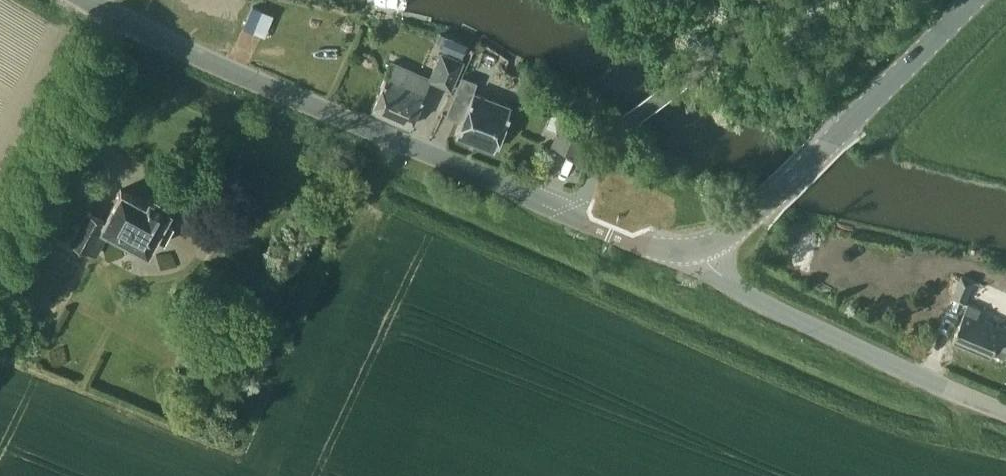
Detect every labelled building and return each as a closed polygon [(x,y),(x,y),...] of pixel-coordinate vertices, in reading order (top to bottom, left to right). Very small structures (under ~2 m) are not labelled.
[(446,36),(442,34),(438,43),(443,45),(443,46),(457,53),(462,42),(447,35),(446,36)] [(450,90),(463,60),(440,50),(428,77),(427,79),(429,80),(450,90)] [(409,125),(429,80),(427,79),(428,77),(392,61),(386,74),(371,108),(409,125)] [(493,147),(501,126),(504,118),(510,104),(474,89),(478,80),(463,74),(450,106),(446,115),(461,121),(457,133),(493,147)] [(563,115),(550,143),(577,155),(590,127),(563,115)] [(159,193),(155,194),(153,193),(151,197),(149,195),(145,201),(121,188),(104,218),(87,208),(70,240),(95,254),(109,228),(147,249),(155,234),(164,240),(173,222),(164,217),(170,207),(167,205),(169,201),(167,200),(166,196),(159,193)] [(16,263),(5,257),(0,266),(0,271),(9,276),(16,263)] [(965,301),(974,279),(962,274),(953,295),(965,301)] [(968,344),(992,354),(994,350),(1005,355),(1005,323),(1004,323),(1003,325),(979,315),(982,308),(969,302),(953,338),(968,344)]
